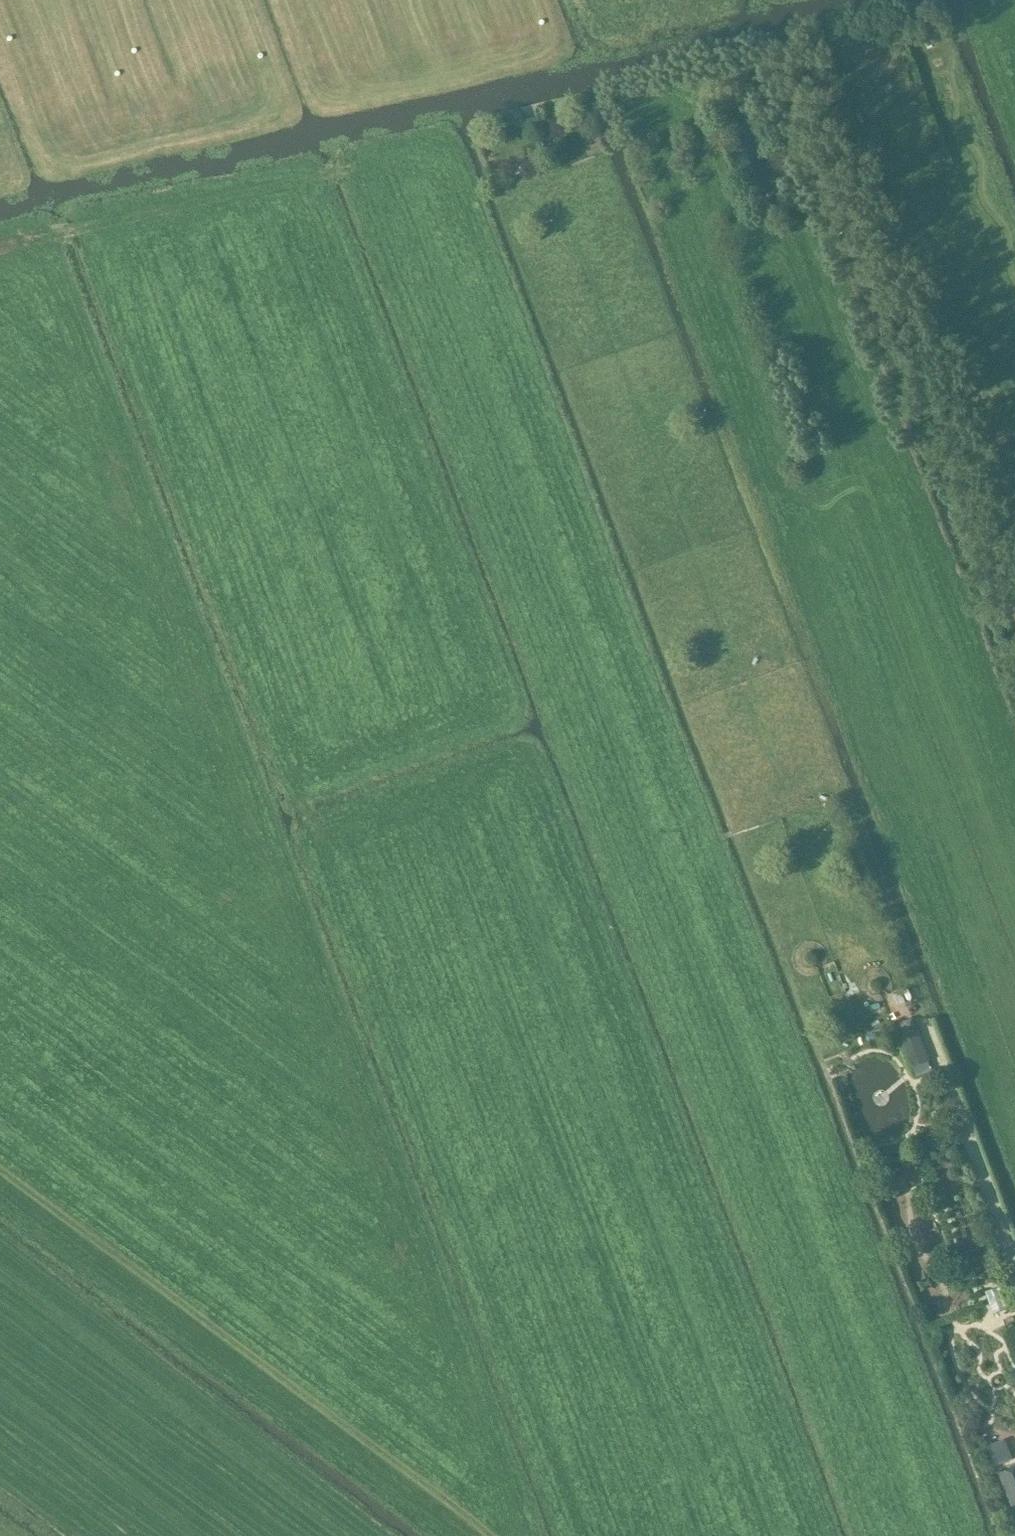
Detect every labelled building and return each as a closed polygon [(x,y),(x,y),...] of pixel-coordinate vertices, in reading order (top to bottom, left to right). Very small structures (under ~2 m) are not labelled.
[(902,993),(894,996),(898,1006),(905,1003),(902,993)] [(929,1062),(916,1027),(898,1034),(911,1068),(929,1062)] [(875,1164),(873,1177),(886,1178),(888,1165),(875,1164)] [(1013,1459),(1005,1439),(987,1447),(995,1467),(1013,1459)] [(1014,1505),(1014,1468),(999,1474),(1012,1506),(1014,1505)]
